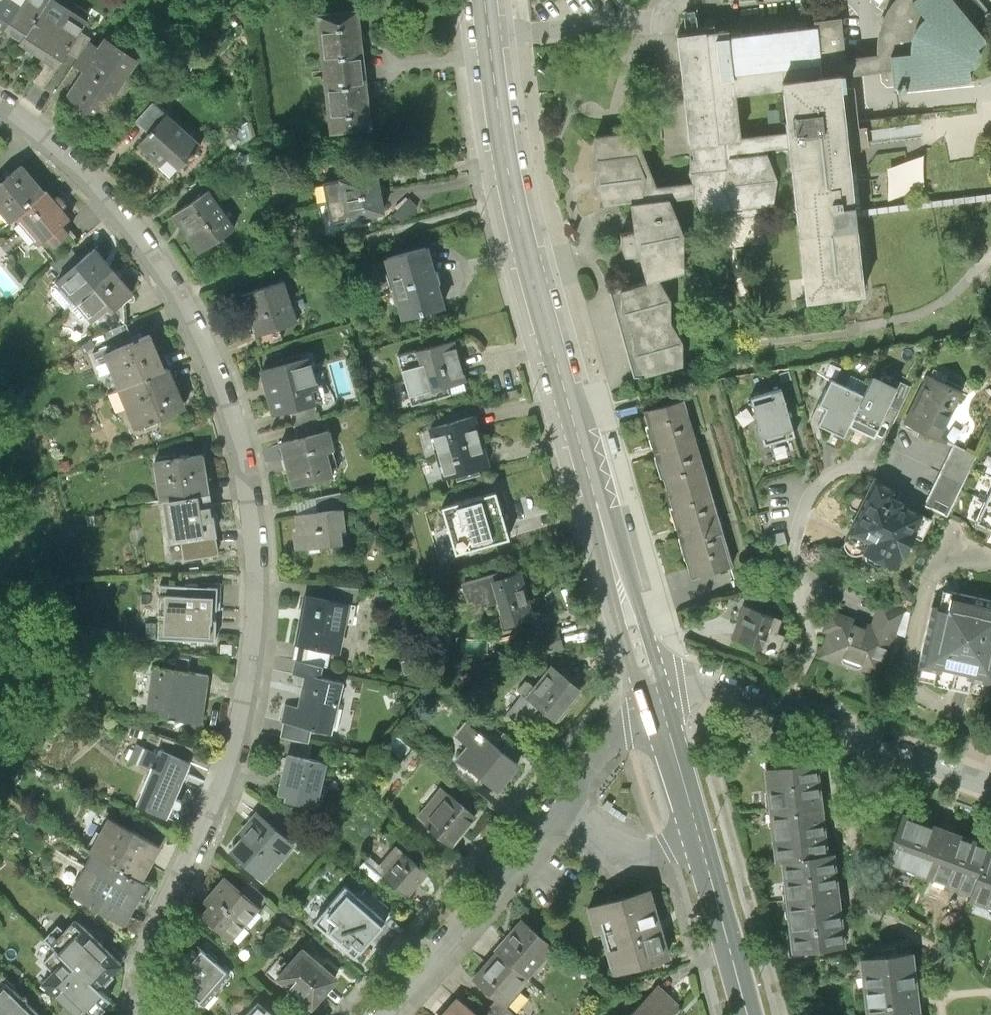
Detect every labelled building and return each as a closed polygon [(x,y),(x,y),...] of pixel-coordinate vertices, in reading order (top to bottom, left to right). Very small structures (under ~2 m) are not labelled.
[(4,27),(22,0),(0,0),(0,24),(4,27)] [(4,27),(22,39),(48,0),(22,0),(4,27)] [(41,51),(68,10),(54,0),(48,0),(22,39),(41,51)] [(889,6),(883,16),(878,28),(875,39),(876,58),(888,57),(908,56),(907,46),(909,39),(912,31),(917,26),(922,22),(908,4),(913,0),(895,0),(889,6)] [(908,4),(922,22),(917,26),(912,31),(909,39),(907,46),(908,56),(888,57),(890,73),(891,90),(970,83),(969,72),(973,71),(976,67),(977,64),(978,59),(977,55),(974,51),(987,41),(954,0),(913,0),(908,4)] [(317,11),(323,74),(363,70),(357,7),(317,11)] [(87,22),(68,10),(41,51),(59,63),(69,49),(81,31),(87,22)] [(816,22),(816,25),(822,77),(842,74),(843,77),(890,73),(888,57),(876,58),(843,60),(839,20),(816,22)] [(725,30),(673,35),(685,146),(688,145),(739,140),(734,93),(779,88),(778,81),(822,77),(816,25),(726,35),(725,30)] [(91,38),(81,31),(69,49),(79,56),(89,40),(91,38)] [(105,37),(99,47),(82,71),(63,101),(104,128),(135,80),(129,76),(140,61),(105,37)] [(82,71),(99,47),(89,40),(79,56),(73,65),(82,71)] [(369,134),(363,70),(323,74),(329,138),(369,134)] [(822,77),(778,81),(779,88),(784,135),(793,213),(802,300),(861,294),(846,160),(841,111),(839,89),(844,89),(843,77),(842,74),(822,77)] [(149,135),(166,117),(152,104),(135,122),(149,135)] [(853,109),(841,111),(846,160),(865,158),(863,138),(856,139),(853,109)] [(200,150),(166,117),(149,135),(138,146),(160,167),(167,160),(179,172),(200,150)] [(684,233),(669,202),(694,199),(692,185),(655,188),(633,133),(593,138),(588,169),(596,169),(593,187),(601,209),(630,206),(633,234),(620,237),(623,258),(637,255),(646,285),(623,292),(621,315),(634,334),(634,358),(645,377),(684,366),(683,343),(672,324),(672,301),(658,281),(684,272),(684,233)] [(699,213),(732,210),(735,219),(793,213),(784,135),(739,140),(688,145),(689,161),(686,175),(692,185),(694,199),(699,213)] [(0,180),(0,205),(11,218),(16,214),(44,191),(21,163),(0,180)] [(323,181),(326,201),(380,192),(378,180),(376,172),(323,181)] [(68,219),(44,191),(16,214),(40,242),(41,241),(65,221),(68,219)] [(232,231),(205,191),(172,214),(199,253),(232,231)] [(383,213),(380,192),(326,201),(329,221),(383,213)] [(78,237),(65,221),(41,241),(56,259),(71,245),(70,244),(78,237)] [(82,258),(71,245),(56,259),(52,262),(62,274),(82,258)] [(423,246),(384,257),(401,317),(440,306),(423,246)] [(95,247),(82,258),(62,274),(57,278),(74,299),(112,267),(95,247)] [(131,290),(112,267),(74,299),(93,321),(131,290)] [(283,284),(240,298),(245,313),(249,312),(257,336),(278,330),(296,324),(283,284)] [(134,341),(125,322),(105,331),(94,341),(92,337),(83,343),(88,349),(91,347),(93,351),(110,343),(112,349),(134,341)] [(278,330),(257,336),(254,337),(257,347),(281,340),(278,330)] [(150,334),(134,341),(112,349),(107,351),(121,387),(164,370),(150,334)] [(449,341),(412,351),(421,382),(425,381),(427,389),(460,379),(449,341)] [(310,357),(263,369),(274,415),(290,411),(314,405),(317,404),(313,388),(317,387),(310,357)] [(168,369),(164,370),(121,387),(136,426),(184,407),(168,369)] [(929,375),(907,419),(939,435),(961,392),(929,375)] [(870,376),(862,393),(852,414),(880,427),(898,389),(870,376)] [(843,434),(852,414),(862,393),(830,378),(818,404),(825,407),(818,423),(843,434)] [(796,436),(783,388),(770,391),(771,397),(751,403),(763,445),(796,436)] [(644,415),(669,498),(705,487),(680,404),(644,415)] [(320,432),(314,405),(290,411),(296,438),(320,432)] [(428,426),(435,451),(478,440),(471,415),(428,426)] [(296,438),(281,442),(291,485),(333,474),(327,450),(332,449),(328,430),(320,432),(296,438)] [(485,466),(478,440),(435,451),(441,476),(485,466)] [(923,505),(946,516),(975,455),(952,444),(923,505)] [(205,454),(159,459),(164,500),(167,499),(210,494),(205,454)] [(730,570),(705,487),(669,498),(694,581),(730,570)] [(920,515),(867,489),(845,534),(866,544),(861,554),(893,570),(920,515)] [(210,494),(167,499),(172,540),(181,539),(215,534),(210,494)] [(316,496),(318,511),(343,509),(342,494),(316,496)] [(985,502),(975,525),(990,533),(990,504),(985,502)] [(508,539),(499,509),(481,515),(479,507),(459,513),(470,550),(508,539)] [(318,511),(295,513),(297,529),(292,529),(294,549),(343,545),(342,528),(345,528),(343,509),(318,511)] [(218,553),(215,534),(181,539),(184,559),(218,553)] [(500,570),(459,582),(468,613),(479,610),(477,604),(496,599),(504,626),(531,618),(518,572),(502,577),(500,570)] [(201,583),(177,584),(178,636),(229,635),(228,612),(228,583),(201,583)] [(332,584),(329,599),(351,604),(354,589),(332,584)] [(917,666),(990,684),(990,601),(943,590),(939,610),(931,608),(917,666)] [(329,599),(305,594),(296,640),(342,649),(351,604),(329,599)] [(901,611),(880,603),(869,635),(848,628),(851,620),(829,612),(822,634),(826,635),(818,659),(878,680),(901,611)] [(778,621),(745,608),(732,641),(774,657),(781,638),(773,635),(778,621)] [(560,647),(556,633),(534,639),(538,653),(560,647)] [(292,670),(306,673),(319,677),(322,665),(295,659),(292,670)] [(209,674),(153,666),(146,715),(202,723),(209,674)] [(581,693),(549,668),(525,699),(520,695),(505,714),(521,727),(536,709),(556,725),(581,693)] [(343,682),(319,677),(306,673),(298,705),(286,702),(281,720),(284,720),(312,727),(332,732),(343,682)] [(312,727),(284,720),(280,736),(309,743),(312,727)] [(518,770),(463,723),(452,736),(466,748),(456,759),(497,794),(518,770)] [(309,758),(312,743),(309,743),(280,736),(277,751),(287,753),(309,758)] [(157,755),(135,746),(129,760),(151,769),(136,804),(166,816),(170,807),(178,810),(181,804),(173,801),(183,776),(203,784),(208,770),(159,750),(157,755)] [(287,753),(278,791),(286,793),(285,796),(315,804),(325,762),(309,758),(287,753)] [(814,764),(767,769),(777,860),(782,859),(823,855),(814,764)] [(439,789),(416,817),(451,845),(474,816),(439,789)] [(244,836),(231,850),(259,875),(288,843),(269,826),(254,813),(238,830),(244,836)] [(269,826),(288,843),(295,850),(305,840),(278,816),(269,826)] [(990,849),(904,817),(886,864),(972,897),(988,854),(990,849)] [(89,852),(94,855),(139,879),(158,846),(107,818),(89,852)] [(395,846),(377,866),(386,874),(403,854),(395,846)] [(386,874),(383,877),(406,896),(426,873),(403,854),(386,874)] [(832,854),(823,855),(782,859),(792,952),(842,946),(832,854)] [(988,854),(972,897),(970,901),(990,909),(990,855),(988,854)] [(143,882),(139,879),(94,855),(73,892),(122,919),(143,882)] [(377,884),(383,877),(386,874),(377,866),(368,858),(359,869),(377,884)] [(209,903),(200,913),(230,940),(259,907),(239,889),(225,877),(205,899),(209,903)] [(246,881),(239,889),(259,907),(266,899),(246,881)] [(344,890),(317,921),(346,945),(355,935),(361,940),(367,940),(374,937),(379,931),(380,926),(378,919),(373,914),(344,890)] [(608,931),(619,972),(669,959),(651,892),(591,908),(597,934),(608,931)] [(96,1014),(97,1014),(122,988),(111,977),(133,953),(86,910),(73,925),(68,920),(55,934),(73,950),(51,974),(78,999),(96,1014)] [(495,954),(499,957),(526,982),(554,951),(523,923),(495,954)] [(232,969),(197,940),(181,959),(185,962),(173,976),(179,982),(198,997),(204,1002),(232,969)] [(305,943),(278,974),(313,1004),(340,974),(305,943)] [(910,955),(860,960),(867,1014),(917,1014),(910,955)] [(499,957),(476,982),(500,1004),(504,1009),(528,983),(526,982),(499,957)] [(3,1012),(8,1014),(63,1014),(36,990),(16,972),(3,986),(0,984),(0,1009),(3,1012)] [(51,974),(36,990),(63,1014),(78,999),(51,974)] [(198,997),(179,982),(167,997),(186,1012),(198,997)] [(630,1014),(671,1014),(678,1007),(657,987),(630,1014)] [(448,1014),(476,1014),(459,1001),(448,1014)] [(273,1014),(276,1012),(269,1005),(266,1008),(259,1002),(247,1014),(273,1014)] [(494,1014),(511,1014),(504,1009),(500,1004),(491,1013),(494,1014)]
